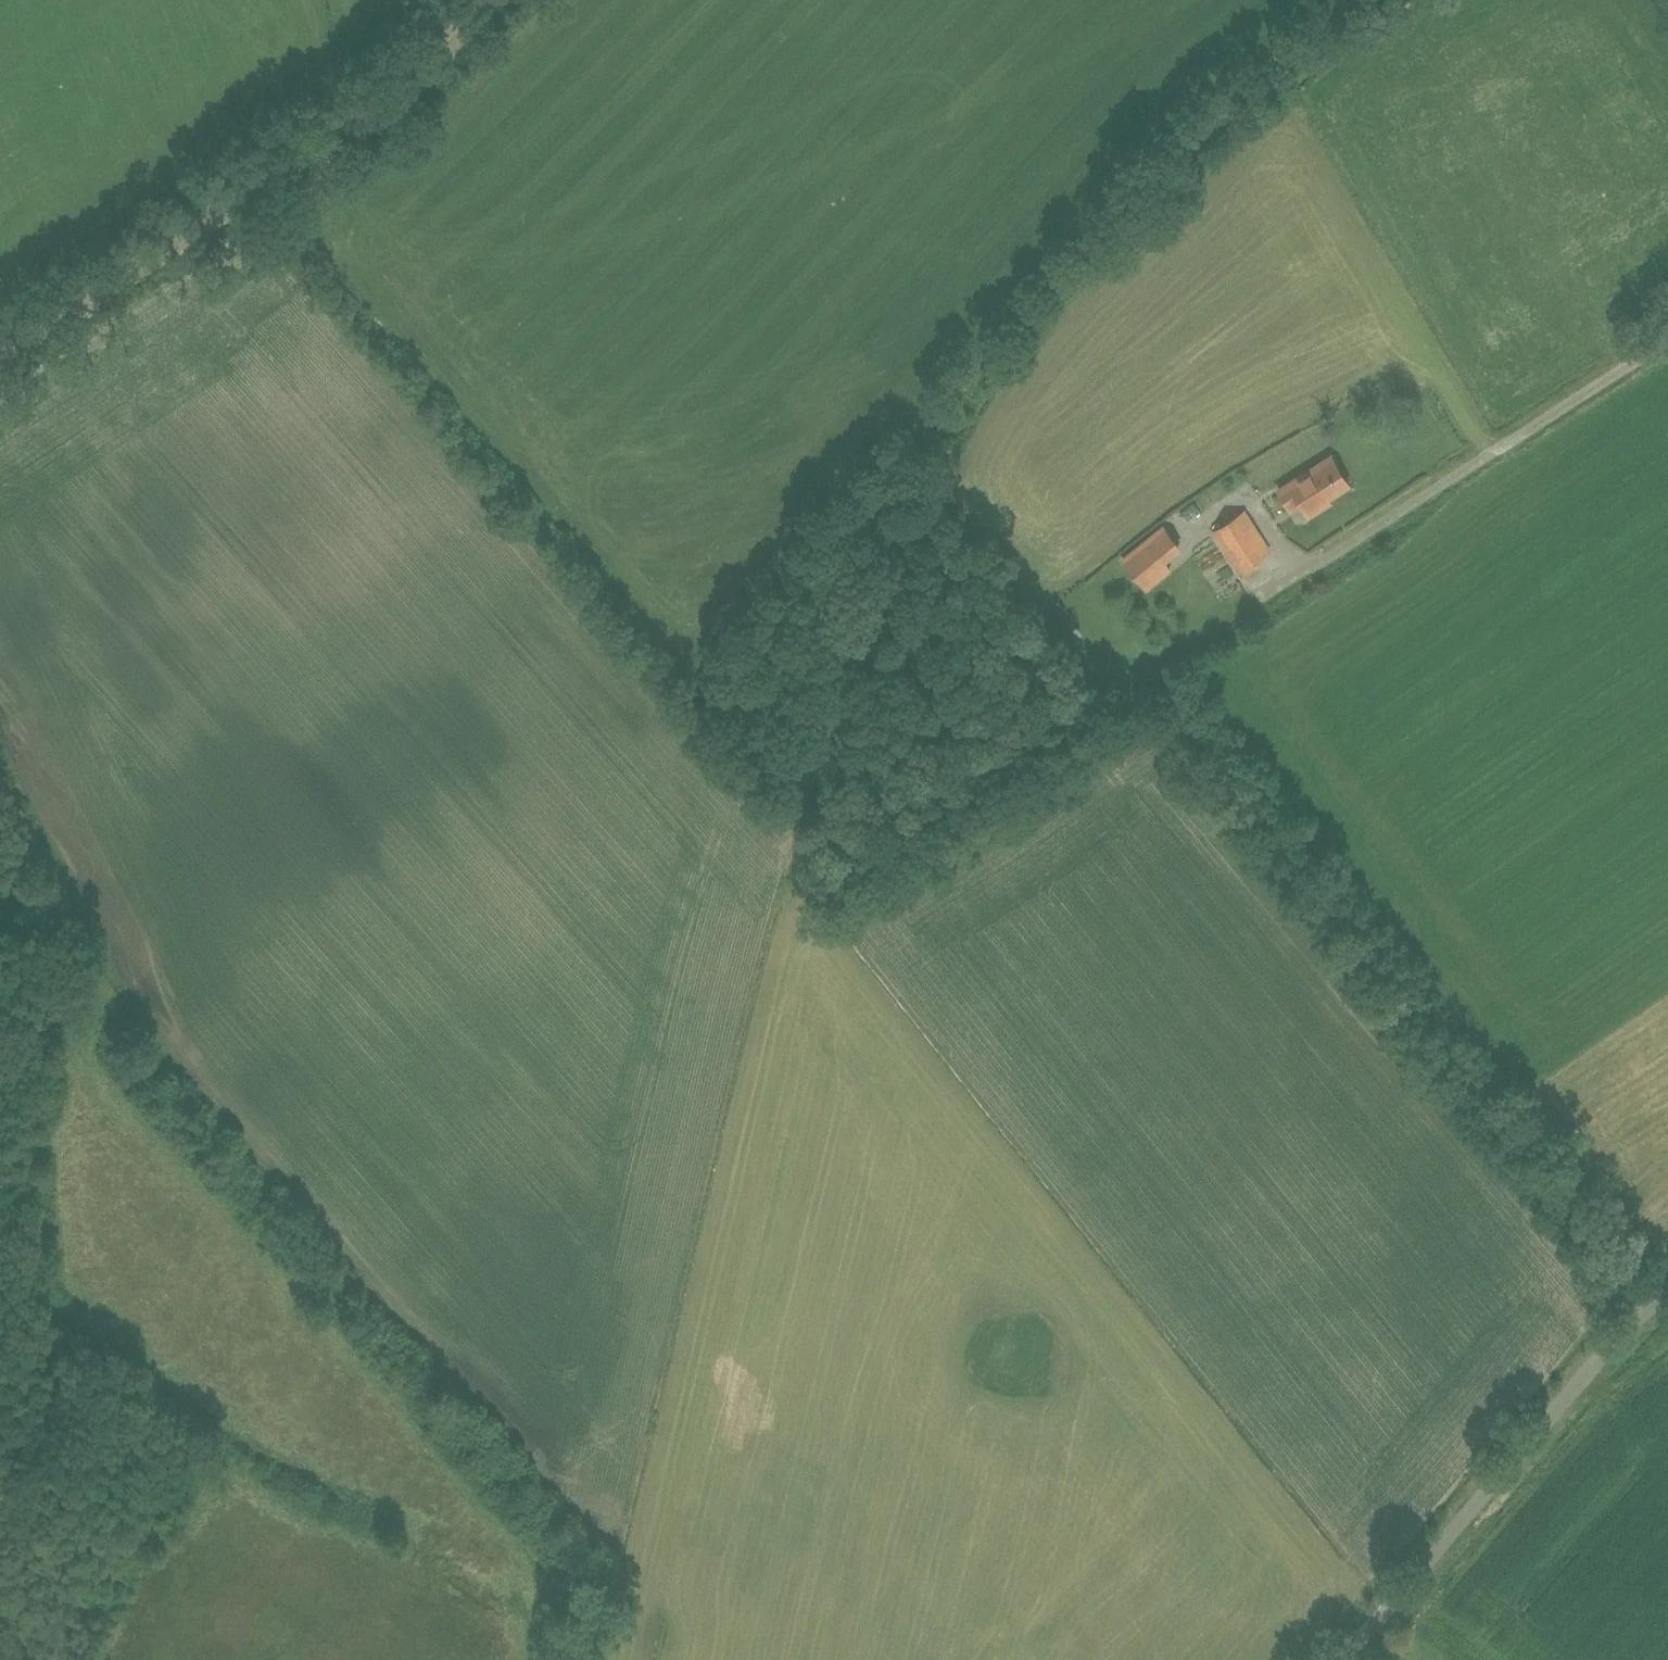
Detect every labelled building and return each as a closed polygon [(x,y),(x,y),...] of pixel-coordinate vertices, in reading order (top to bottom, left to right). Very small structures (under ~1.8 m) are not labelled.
[(1320,503),(1349,485),(1331,457),(1279,490),(1291,509),(1301,503),(1309,515),(1322,507),(1320,503)] [(1239,572),(1270,552),(1243,512),(1213,531),(1239,572)] [(1146,588),(1169,569),(1160,557),(1177,543),(1164,528),(1124,561),(1146,588)]
